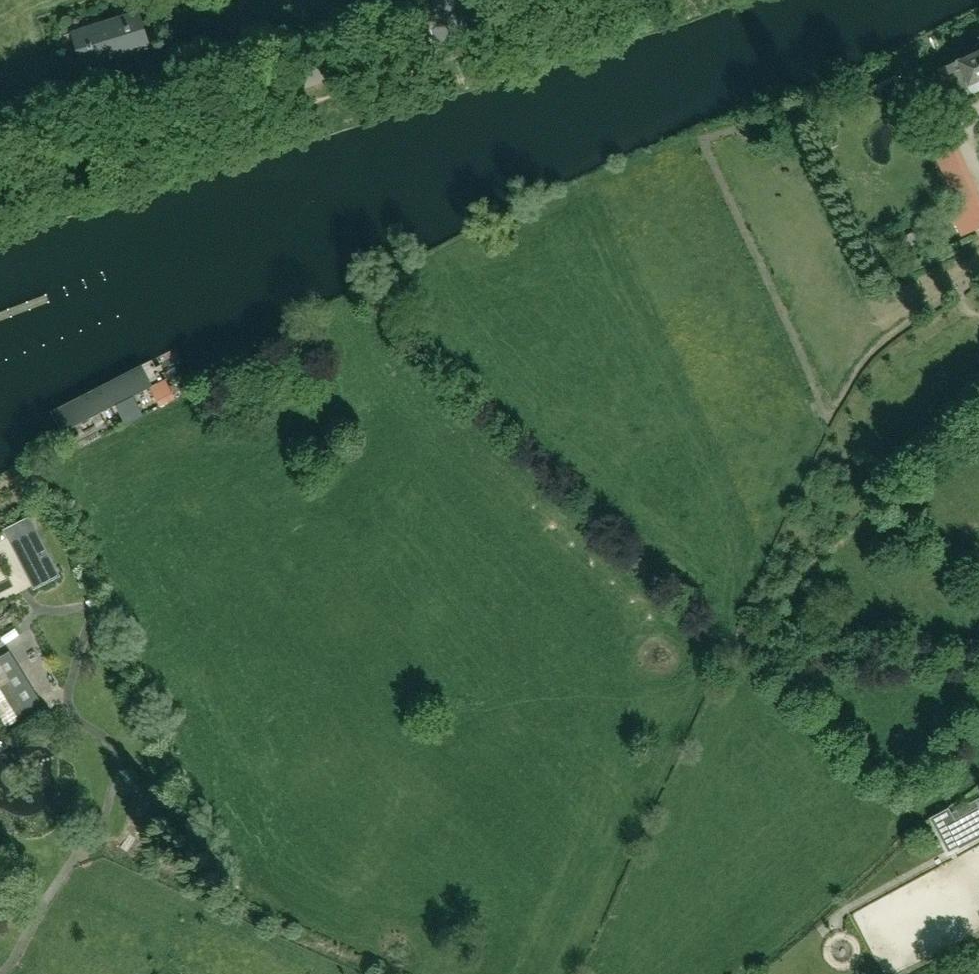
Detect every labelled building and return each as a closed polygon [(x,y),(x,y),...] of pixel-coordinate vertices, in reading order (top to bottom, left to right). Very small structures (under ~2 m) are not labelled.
[(150,46),(140,12),(74,31),(83,65),(111,57),(111,54),(122,51),(123,54),(150,46)] [(978,43),(976,51),(940,67),(951,92),(970,83),(972,89),(975,87),(976,90),(978,89),(978,43)] [(897,74),(887,78),(891,86),(901,82),(897,74)] [(64,433),(152,386),(143,368),(54,415),(64,433)] [(169,387),(154,395),(159,405),(175,398),(169,387)] [(24,672),(10,650),(0,657),(0,687),(24,672)] [(0,688),(0,717),(7,728),(30,713),(10,682),(0,688)] [(951,811),(932,822),(948,853),(978,837),(978,796),(951,811)]
